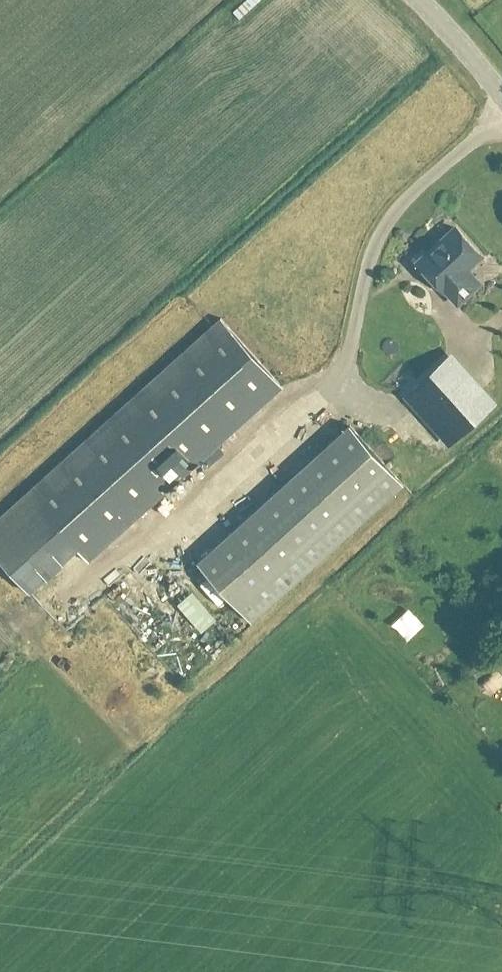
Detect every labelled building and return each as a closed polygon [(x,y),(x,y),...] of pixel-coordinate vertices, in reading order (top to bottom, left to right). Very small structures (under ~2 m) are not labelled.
[(481,254),(455,226),(418,260),(444,288),(445,287),(458,301),(480,281),(467,267),(481,254)] [(89,560),(283,385),(221,317),(0,516),(0,557),(31,591),(78,549),(89,560)] [(428,374),(405,394),(448,442),(489,404),(462,375),(443,392),(428,374)] [(251,620),(404,483),(350,423),(198,560),(251,620)]
